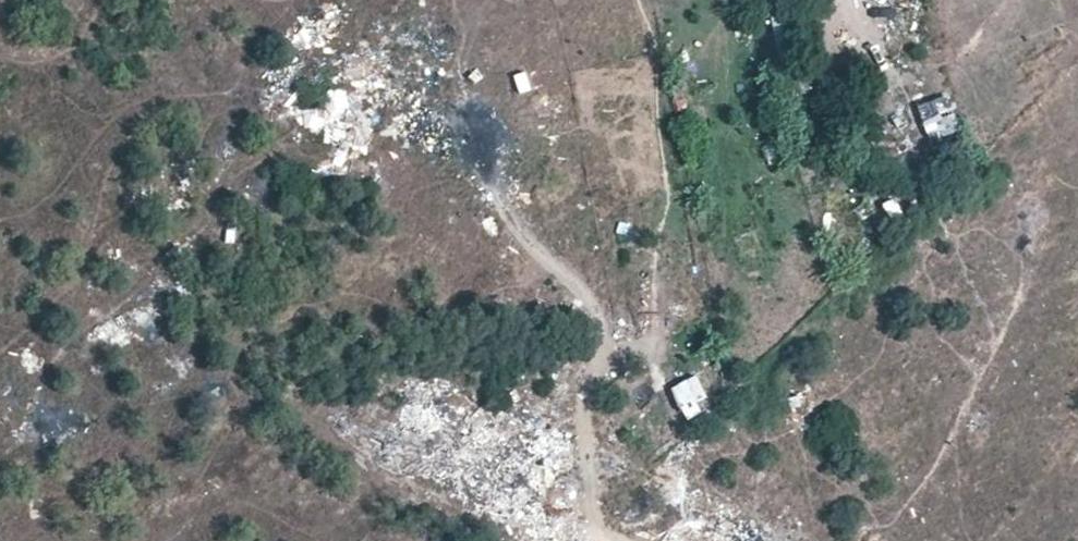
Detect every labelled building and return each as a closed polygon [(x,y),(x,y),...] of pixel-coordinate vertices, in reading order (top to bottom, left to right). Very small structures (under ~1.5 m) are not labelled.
[(936,72),(923,76),(934,112),(947,108),(936,72)] [(908,141),(910,156),(935,153),(933,138),(908,141)] [(549,452),(551,478),(564,477),(563,451),(549,452)]
